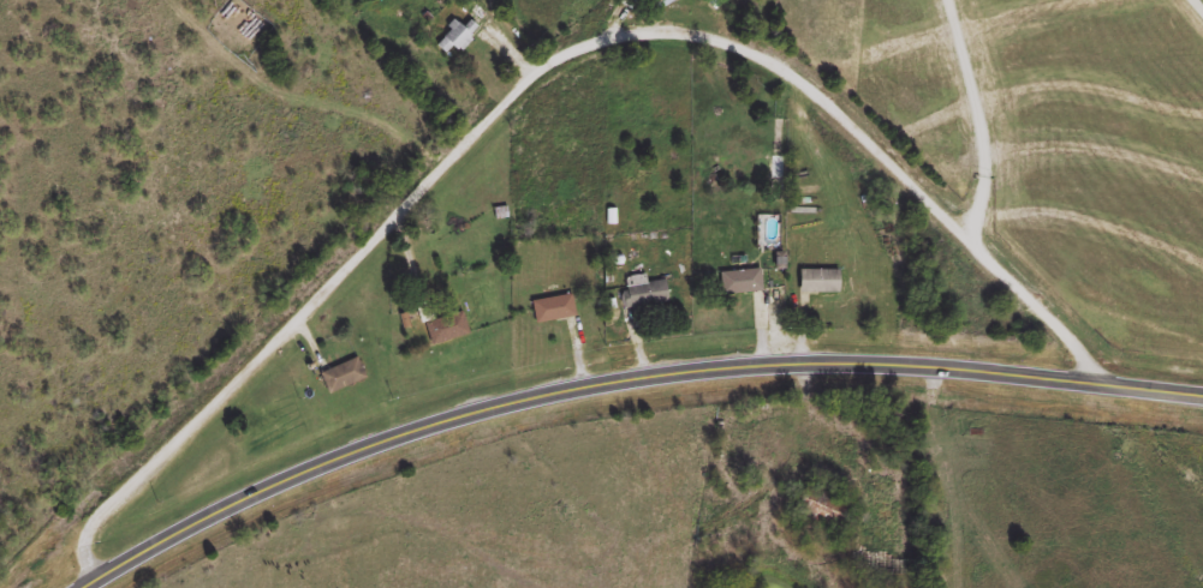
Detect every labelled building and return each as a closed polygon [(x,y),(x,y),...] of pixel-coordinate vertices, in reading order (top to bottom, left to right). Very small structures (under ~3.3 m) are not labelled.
[(444,53),(453,45),(457,49),(479,28),(470,20),(462,28),(456,21),(434,42),(444,53)] [(841,269),(801,269),(801,292),(841,292),(841,269)] [(763,291),(763,270),(722,270),(722,292),(763,291)] [(670,303),(668,279),(626,283),(629,307),(670,303)] [(576,316),(572,293),(531,301),(535,324),(576,316)] [(425,322),(431,345),(469,334),(462,311),(425,322)] [(366,378),(357,357),(320,373),(329,393),(366,378)] [(797,510),(838,532),(846,516),(805,494),(797,510)]
